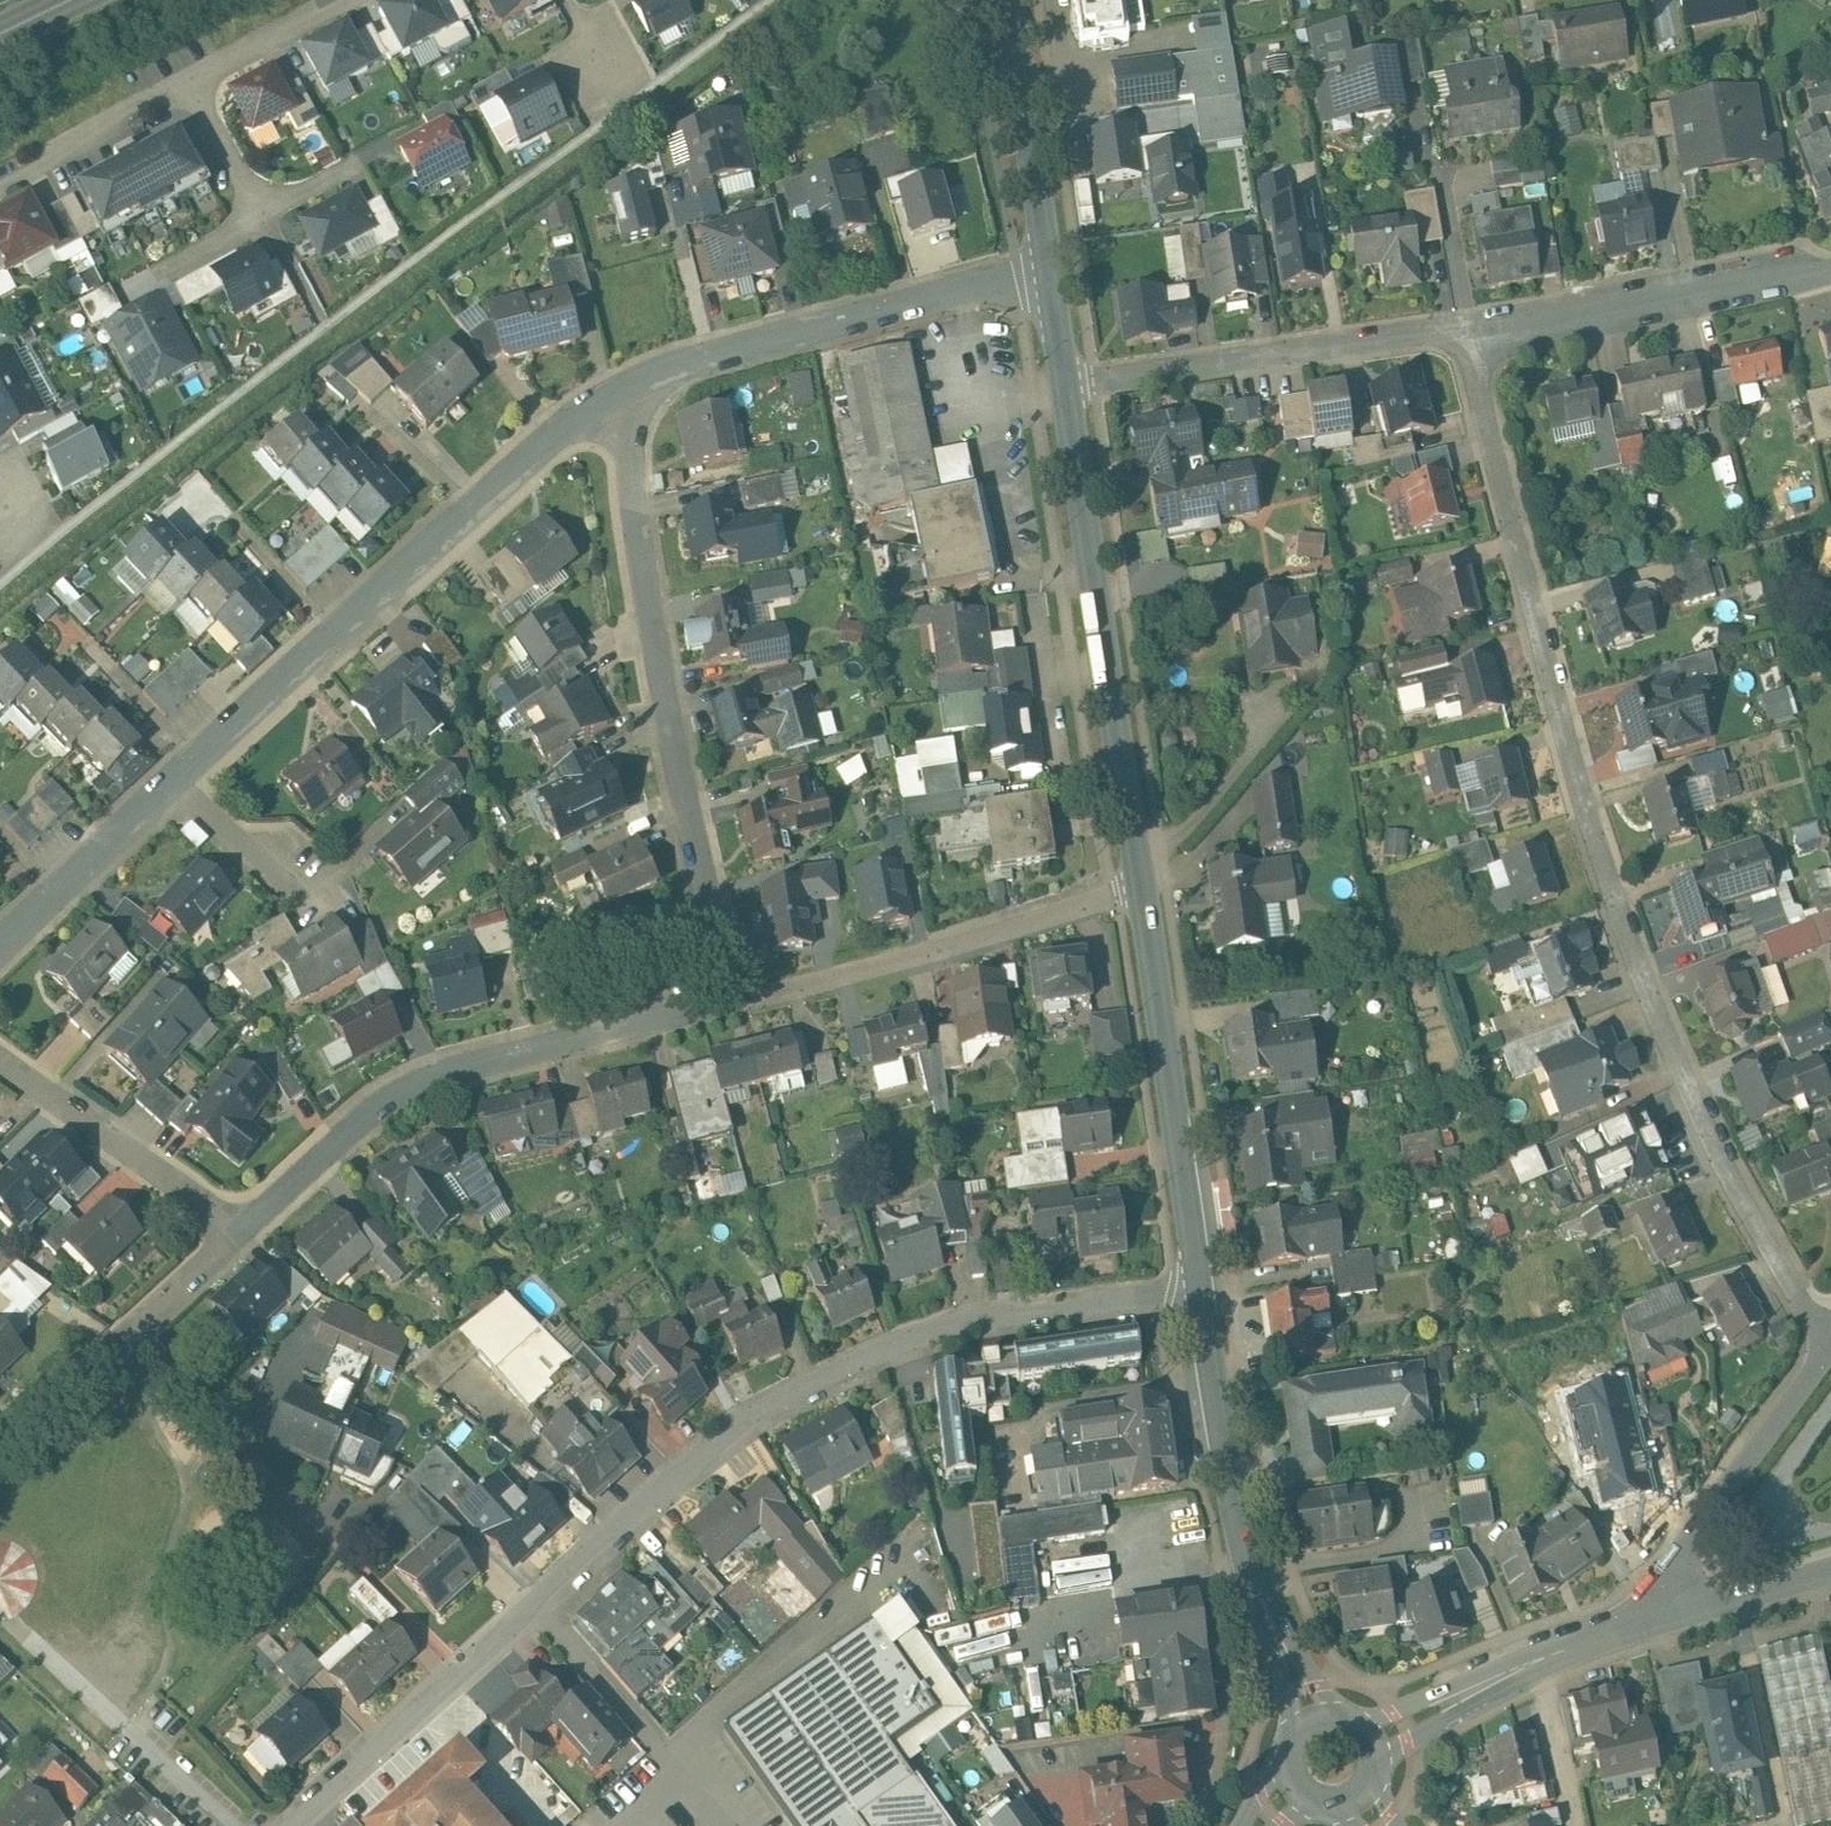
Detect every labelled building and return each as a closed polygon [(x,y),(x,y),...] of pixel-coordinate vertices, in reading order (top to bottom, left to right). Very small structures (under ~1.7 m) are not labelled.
[(380,11),(391,31),(403,54),(404,56),(432,41),(448,33),(430,0),(399,0),(380,11)] [(459,27),(459,26),(472,19),(461,0),(430,0),(448,33),(459,27)] [(530,0),(486,0),(499,24),(533,6),(530,0)] [(632,4),(652,40),(691,19),(681,0),(639,0),(632,4)] [(1074,13),(1073,18),(1073,21),(1073,24),(1073,27),(1073,29),(1073,32),(1075,36),(1076,40),(1079,45),(1080,48),(1084,48),(1090,50),(1094,51),(1110,49),(1110,50),(1112,50),(1111,43),(1128,40),(1122,0),(1072,0),(1074,13)] [(1686,30),(1688,29),(1687,28),(1741,17),(1741,18),(1742,18),(1739,0),(1680,0),(1686,30)] [(1618,9),(1559,19),(1559,21),(1538,25),(1541,44),(1562,40),(1566,61),(1586,58),(1587,66),(1626,59),(1618,9)] [(1537,17),(1517,20),(1524,61),(1544,58),(1541,44),(1538,25),(1537,17)] [(372,26),(351,38),(367,68),(388,56),(378,38),(372,26)] [(448,33),(432,41),(437,51),(439,52),(440,54),(442,54),(447,54),(468,43),(459,27),(448,33)] [(1390,56),(1351,63),(1345,27),(1311,33),(1320,89),(1317,89),(1323,124),(1363,117),(1392,112),(1395,112),(1389,80),(1394,79),(1390,56)] [(346,29),(305,51),(328,92),(368,70),(367,68),(351,38),(346,29)] [(391,31),(378,38),(388,56),(390,61),(403,54),(391,31)] [(1417,37),(1387,42),(1390,56),(1394,79),(1423,74),(1417,37)] [(1231,50),(1170,59),(1176,101),(1193,98),(1194,104),(1239,97),(1231,50)] [(1170,59),(1112,67),(1118,109),(1176,101),(1170,59)] [(1503,64),(1474,69),(1485,136),(1520,130),(1516,103),(1515,100),(1512,98),(1509,98),(1503,64)] [(1474,69),(1445,74),(1451,108),(1448,109),(1447,111),(1446,114),(1450,141),(1485,136),(1474,69)] [(506,72),(468,93),(477,111),(498,99),(498,98),(515,89),(506,72)] [(272,73),(258,80),(258,81),(232,94),(244,116),(242,123),(245,129),(252,131),(254,134),(289,115),(293,113),(282,91),(272,73)] [(515,89),(498,98),(498,99),(520,140),(543,127),(545,131),(564,121),(540,76),(515,89)] [(1814,81),(1821,113),(1830,110),(1830,77),(1814,81)] [(319,121),(298,82),(282,91),(293,113),(289,115),(298,132),(319,121)] [(1708,97),(1676,103),(1682,135),(1687,134),(1690,151),(1679,153),(1683,178),(1697,175),(1695,163),(1737,156),(1737,152),(1763,148),(1762,139),(1754,91),(1752,91),(1755,106),(1729,110),(1728,104),(1710,107),(1708,97)] [(1239,97),(1194,104),(1194,105),(1197,105),(1201,133),(1198,134),(1198,135),(1244,129),(1239,97)] [(450,102),(422,117),(430,131),(445,123),(452,137),(464,130),(450,102)] [(1670,102),(1649,106),(1655,139),(1676,136),(1670,102)] [(1555,110),(1562,137),(1584,132),(1578,104),(1555,110)] [(1392,112),(1363,117),(1364,127),(1371,132),(1363,141),(1381,158),(1398,139),(1387,129),(1394,122),(1392,112)] [(735,120),(681,134),(697,194),(714,190),(713,185),(750,176),(735,120)] [(1820,135),(1815,122),(1798,128),(1804,143),(1795,146),(1810,184),(1830,176),(1830,131),(1820,135)] [(430,131),(400,147),(422,188),(466,164),(452,137),(445,123),(430,131)] [(1135,127),(1093,133),(1101,181),(1142,175),(1138,146),(1135,127)] [(120,165),(75,188),(90,215),(99,232),(105,241),(209,186),(180,132),(137,156),(132,146),(114,155),(120,165)] [(1614,146),(1619,178),(1638,174),(1660,170),(1655,139),(1614,146)] [(1172,140),(1138,146),(1142,175),(1151,173),(1156,204),(1195,198),(1187,148),(1173,151),(1172,140)] [(642,181),(645,193),(666,187),(657,153),(626,176),(628,184),(642,181)] [(1518,157),(1490,162),(1494,190),(1523,185),(1518,157)] [(853,165),(801,180),(807,204),(818,241),(870,225),(853,165)] [(1621,187),(1593,193),(1607,259),(1629,254),(1628,251),(1653,246),(1638,174),(1619,178),(1621,187)] [(1809,184),(1824,223),(1830,220),(1830,176),(1810,184),(1809,184)] [(1291,217),(1285,179),(1259,184),(1265,222),(1271,221),(1274,236),(1295,232),(1293,216),(1291,217)] [(801,180),(784,185),(791,209),(807,204),(801,180)] [(628,184),(608,190),(622,244),(656,235),(645,193),(642,181),(628,184)] [(902,191),(904,202),(914,237),(950,227),(946,214),(955,212),(949,193),(941,196),(937,182),(930,185),(902,191)] [(1090,227),(1109,224),(1104,190),(1086,193),(1090,227)] [(1434,190),(1417,193),(1424,232),(1440,229),(1434,190)] [(364,208),(355,192),(302,220),(321,256),(370,230),(375,228),(364,208)] [(73,224),(84,218),(74,197),(62,203),(73,224)] [(381,198),(364,208),(375,228),(370,230),(380,249),(401,237),(381,198)] [(5,272),(6,274),(8,273),(53,249),(55,248),(54,246),(53,246),(37,216),(29,202),(30,201),(29,199),(26,200),(27,201),(0,215),(0,274),(5,272)] [(564,201),(544,205),(548,229),(569,225),(564,201)] [(774,202),(756,206),(760,221),(761,220),(766,239),(783,234),(774,202)] [(73,224),(62,203),(37,216),(53,246),(54,246),(55,248),(53,249),(56,255),(82,241),(73,224)] [(1530,209),(1482,218),(1482,216),(1478,217),(1483,244),(1527,237),(1523,212),(1530,211),(1530,209)] [(99,232),(90,215),(84,218),(73,224),(82,241),(99,232)] [(1411,218),(1350,227),(1356,268),(1390,263),(1394,289),(1417,285),(1414,259),(1417,259),(1411,218)] [(760,221),(738,227),(752,278),(775,272),(766,239),(761,220),(760,221)] [(1198,226),(1178,229),(1185,278),(1206,275),(1198,226)] [(738,227),(702,236),(715,285),(716,287),(752,278),(738,227)] [(1295,232),(1274,236),(1281,286),(1322,279),(1314,229),(1295,232)] [(1483,244),(1481,245),(1488,287),(1536,279),(1538,278),(1533,252),(1531,236),(1483,244)] [(1262,242),(1248,244),(1255,287),(1269,285),(1262,242)] [(1248,244),(1206,251),(1215,303),(1256,296),(1255,287),(1248,244)] [(705,248),(690,252),(699,289),(715,285),(705,248)] [(1556,248),(1533,252),(1538,278),(1536,279),(1537,279),(1560,275),(1556,248)] [(214,278),(235,317),(281,292),(260,253),(214,278)] [(581,257),(546,266),(556,301),(565,299),(572,297),(573,298),(591,293),(581,257)] [(94,267),(79,273),(86,292),(101,286),(94,267)] [(1187,287),(1159,291),(1162,309),(1189,305),(1189,304),(1187,287)] [(1159,291),(1118,297),(1125,345),(1166,340),(1165,333),(1162,309),(1159,291)] [(130,398),(199,362),(165,296),(96,332),(130,398)] [(523,311),(520,312),(531,354),(532,354),(551,348),(551,349),(577,342),(565,299),(556,301),(523,311)] [(1189,305),(1162,309),(1165,333),(1195,328),(1191,304),(1189,304),(1189,305)] [(521,305),(491,314),(493,322),(502,355),(511,360),(531,354),(520,312),(523,311),(521,305)] [(493,322),(484,325),(468,338),(489,365),(502,355),(493,322)] [(1820,332),(1830,366),(1830,365),(1830,369),(1830,329),(1820,332)] [(1772,344),(1726,354),(1730,371),(1734,388),(1780,378),(1772,344)] [(358,347),(330,369),(336,374),(346,383),(372,363),(358,347)] [(909,348),(840,362),(863,471),(906,461),(931,456),(909,348)] [(446,350),(395,394),(426,428),(476,384),(446,350)] [(45,417),(12,356),(0,363),(0,441),(45,417)] [(1693,360),(1616,377),(1622,405),(1626,422),(1628,422),(1660,415),(1658,404),(1683,399),(1686,416),(1704,412),(1693,360)] [(372,363),(346,383),(357,393),(371,405),(393,386),(372,363)] [(792,405),(813,402),(808,370),(787,374),(792,405)] [(1730,371),(1711,376),(1719,409),(1738,405),(1734,388),(1730,371)] [(346,383),(336,374),(326,385),(348,404),(357,393),(346,383)] [(1418,378),(1372,389),(1377,409),(1383,408),(1392,442),(1433,431),(1425,398),(1423,399),(1418,378)] [(1590,384),(1543,394),(1551,432),(1590,423),(1598,422),(1596,411),(1590,384)] [(1343,387),(1307,393),(1314,438),(1315,444),(1352,438),(1343,387)] [(1807,396),(1817,445),(1830,442),(1830,395),(1830,390),(1807,396)] [(1307,394),(1279,399),(1286,442),(1314,438),(1307,394)] [(1257,397),(1221,401),(1223,425),(1260,421),(1257,397)] [(1683,399),(1658,404),(1660,415),(1661,421),(1686,416),(1683,399)] [(1622,405),(1608,408),(1614,438),(1630,434),(1628,422),(1626,422),(1622,405)] [(1608,408),(1596,411),(1598,422),(1590,423),(1594,444),(1615,440),(1614,438),(1608,408)] [(724,409),(679,418),(683,442),(684,442),(689,466),(688,466),(689,468),(734,459),(724,409)] [(1190,414),(1133,425),(1141,468),(1151,466),(1154,485),(1152,486),(1160,532),(1164,532),(1166,541),(1196,535),(1194,526),(1257,513),(1249,467),(1188,479),(1184,459),(1199,457),(1190,414)] [(73,416),(58,424),(65,436),(79,429),(73,416)] [(299,420),(265,450),(287,475),(293,470),(321,446),(299,420)] [(58,424),(44,432),(51,444),(65,436),(58,424)] [(51,444),(43,448),(51,463),(47,466),(62,494),(109,469),(94,440),(89,443),(81,428),(79,429),(65,436),(51,444)] [(1630,434),(1614,438),(1615,440),(1621,468),(1645,463),(1639,433),(1630,434)] [(1381,438),(1350,443),(1355,472),(1415,457),(1411,441),(1382,448),(1381,438)] [(321,446),(293,470),(314,494),(321,489),(348,464),(327,440),(321,446)] [(1615,440),(1594,444),(1597,456),(1589,457),(1593,474),(1621,468),(1615,440)] [(931,456),(906,461),(915,503),(918,502),(975,490),(967,449),(931,456)] [(348,464),(321,489),(343,514),(349,508),(376,483),(355,459),(348,464)] [(906,461),(863,471),(871,512),(915,503),(906,461)] [(780,476),(764,479),(768,495),(742,500),(744,511),(785,502),(780,476)] [(1445,476),(1404,487),(1415,532),(1456,522),(1445,476)] [(376,483),(349,508),(371,533),(405,503),(383,478),(376,483)] [(764,479),(739,485),(742,500),(768,495),(764,479)] [(975,490),(918,502),(937,592),(994,580),(975,490)] [(729,506),(686,514),(695,561),(737,554),(738,554),(733,525),(729,506)] [(769,519),(733,525),(738,554),(737,554),(739,565),(776,558),(769,519)] [(546,522),(506,551),(506,552),(493,562),(521,599),(534,589),(534,588),(556,571),(557,572),(574,559),(546,522)] [(351,552),(328,527),(316,537),(339,563),(351,552)] [(162,528),(129,559),(153,585),(159,580),(187,555),(162,528)] [(1296,560),(1325,560),(1325,533),(1296,533),(1296,560)] [(339,563),(316,537),(305,547),(328,572),(339,563)] [(328,572),(305,547),(294,557),(317,582),(328,572)] [(187,555),(159,580),(184,606),(190,600),(217,575),(193,549),(187,555)] [(1702,554),(1672,561),(1685,605),(1715,596),(1702,554)] [(317,582),(294,557),(284,566),(306,591),(317,582)] [(493,562),(493,561),(477,573),(506,610),(521,599),(493,562)] [(1408,563),(1377,572),(1381,588),(1412,580),(1408,563)] [(1480,615),(1467,565),(1420,578),(1424,592),(1424,593),(1432,591),(1440,625),(1445,624),(1480,615)] [(1717,592),(1727,589),(1722,567),(1712,569),(1717,592)] [(217,575),(190,600),(214,626),(220,621),(247,595),(223,570),(217,575)] [(59,579),(49,589),(84,624),(98,610),(84,595),(79,599),(59,579)] [(787,580),(752,587),(755,603),(790,597),(787,580)] [(1628,589),(1587,601),(1601,650),(1653,635),(1642,597),(1631,600),(1628,589)] [(247,595),(220,621),(245,648),(246,649),(260,636),(279,618),(254,590),(247,595)] [(1424,592),(1409,596),(1413,610),(1400,614),(1407,642),(1447,632),(1445,624),(1440,625),(1432,591),(1424,593),(1424,592)] [(30,609),(42,622),(58,608),(47,594),(30,609)] [(1308,606),(1286,609),(1284,596),(1240,603),(1251,672),(1292,665),(1294,673),(1300,672),(1299,662),(1316,660),(1314,646),(1308,606)] [(506,610),(497,617),(505,629),(530,610),(521,599),(506,610)] [(744,606),(697,614),(699,628),(699,630),(702,629),(705,647),(708,665),(748,658),(749,658),(746,636),(744,627),(747,627),(744,606)] [(555,613),(517,638),(518,640),(521,638),(531,653),(528,655),(540,673),(541,675),(561,662),(569,674),(573,671),(587,661),(579,649),(555,613)] [(986,613),(932,620),(932,622),(936,621),(943,675),(940,675),(940,677),(994,669),(994,668),(991,669),(990,661),(983,615),(987,614),(986,613)] [(699,628),(685,630),(688,650),(705,647),(702,629),(699,630),(699,628)] [(782,630),(746,636),(749,658),(748,658),(750,670),(788,663),(782,630)] [(440,632),(423,645),(444,672),(447,669),(448,672),(462,662),(440,632)] [(260,636),(246,649),(245,648),(234,659),(249,676),(274,652),(260,636)] [(1328,643),(1314,646),(1316,660),(1299,662),(1300,672),(1294,673),(1300,711),(1333,677),(1328,643)] [(1440,649),(1398,660),(1404,682),(1446,671),(1440,649)] [(188,650),(174,664),(197,689),(212,675),(188,650)] [(0,668),(0,702),(10,713),(16,707),(43,681),(16,652),(0,668)] [(1026,652),(1008,654),(1009,659),(990,661),(991,669),(994,668),(999,668),(1002,686),(1030,682),(1026,652)] [(124,666),(138,683),(153,669),(138,653),(124,666)] [(1711,654),(1674,664),(1679,685),(1700,679),(1700,680),(1717,676),(1711,654)] [(1404,682),(1396,684),(1404,715),(1425,709),(1424,707),(1458,698),(1463,719),(1504,709),(1492,659),(1446,671),(1404,682)] [(444,672),(427,685),(406,660),(395,668),(397,670),(376,687),(374,685),(352,703),(384,743),(385,742),(383,740),(402,725),(404,727),(405,726),(404,724),(420,711),(435,730),(458,712),(448,672),(447,669),(444,672)] [(561,662),(541,675),(540,673),(535,677),(544,690),(545,689),(545,690),(569,674),(561,662)] [(174,664),(163,674),(187,698),(197,689),(174,664)] [(797,667),(760,678),(765,695),(802,685),(797,667)] [(531,671),(517,681),(511,673),(501,679),(519,707),(544,690),(535,677),(531,671)] [(569,674),(545,690),(545,689),(544,690),(552,702),(560,698),(559,696),(583,683),(573,671),(569,674)] [(187,698),(163,674),(153,684),(176,708),(187,698)] [(43,681),(16,707),(41,732),(47,727),(74,701),(49,675),(43,681)] [(1679,685),(1655,692),(1669,742),(1667,743),(1669,749),(1695,742),(1685,708),(1687,707),(1690,708),(1692,709),(1694,709),(1694,710),(1708,706),(1700,680),(1700,679),(1679,685)] [(583,683),(559,696),(560,698),(552,702),(539,711),(540,713),(550,730),(562,751),(563,752),(608,725),(584,683),(583,683)] [(176,708),(153,684),(143,694),(166,718),(176,708)] [(1792,688),(1762,693),(1768,724),(1797,719),(1792,688)] [(1031,689),(984,695),(986,707),(999,705),(999,703),(1006,702),(1006,704),(1026,701),(1027,703),(1033,701),(1031,689)] [(519,707),(515,710),(523,723),(540,713),(539,711),(552,702),(544,690),(519,707)] [(1655,692),(1617,703),(1631,752),(1631,753),(1648,748),(1667,743),(1669,742),(1655,692)] [(74,701),(47,727),(71,752),(78,747),(104,721),(80,695),(74,701)] [(752,695),(712,706),(712,707),(713,707),(725,749),(724,750),(724,751),(764,740),(764,739),(763,739),(758,720),(751,697),(752,696),(752,695)] [(984,695),(939,701),(944,732),(987,727),(984,707),(986,707),(984,695)] [(807,699),(772,708),(774,715),(758,720),(763,739),(764,739),(764,740),(780,735),(784,752),(819,743),(807,699)] [(1026,701),(1006,704),(1006,702),(999,703),(999,705),(986,707),(984,707),(987,727),(991,757),(1006,755),(1008,772),(1042,767),(1036,729),(1031,730),(1027,703),(1026,701)] [(435,730),(420,711),(404,724),(405,726),(404,727),(418,744),(435,730)] [(104,721),(78,747),(107,778),(113,773),(140,748),(141,747),(110,716),(104,721)] [(369,747),(348,721),(333,732),(338,738),(353,758),(354,759),(369,747)] [(550,730),(532,739),(544,761),(562,751),(550,730)] [(353,758),(338,738),(330,745),(345,764),(353,758)] [(953,740),(916,746),(920,770),(921,770),(956,765),(957,765),(953,740)] [(329,744),(286,778),(314,814),(342,792),(338,787),(352,776),(356,781),(358,779),(345,764),(330,745),(329,744)] [(140,748),(113,773),(128,789),(155,763),(140,748)] [(1648,748),(1631,753),(1631,752),(1615,756),(1622,777),(1654,768),(1648,748)] [(1697,775),(1730,766),(1725,750),(1693,759),(1697,775)] [(1516,755),(1476,765),(1488,814),(1528,804),(1516,755)] [(1450,756),(1426,762),(1435,797),(1460,791),(1450,756)] [(848,785),(869,773),(859,757),(839,769),(848,785)] [(407,794),(404,797),(419,814),(430,804),(437,812),(463,789),(441,764),(407,794)] [(956,765),(921,770),(925,799),(961,794),(956,765)] [(602,769),(565,787),(573,805),(585,830),(623,812),(602,769)] [(806,769),(769,778),(773,795),(774,795),(810,786),(806,769)] [(1287,779),(1254,784),(1263,851),(1297,846),(1287,779)] [(74,805),(51,781),(36,796),(59,820),(74,805)] [(1683,784),(1643,795),(1658,844),(1697,832),(1683,784)] [(400,786),(382,803),(389,810),(404,797),(407,794),(400,786)] [(810,786),(774,795),(777,807),(779,806),(786,837),(824,829),(814,786),(810,786)] [(1000,788),(966,793),(968,810),(969,812),(991,809),(991,807),(1002,805),(1000,788)] [(59,820),(36,796),(26,806),(49,830),(59,820)] [(1002,805),(991,807),(996,844),(1001,872),(1049,864),(1039,800),(1002,805)] [(437,812),(430,804),(419,814),(378,850),(412,888),(414,886),(409,881),(425,868),(429,872),(464,842),(437,812)] [(585,830),(573,805),(561,811),(572,835),(585,830)] [(49,830),(26,806),(15,816),(39,841),(49,830)] [(777,807),(741,815),(746,839),(751,838),(756,863),(791,854),(786,837),(779,806),(777,807)] [(968,810),(932,816),(938,852),(987,844),(987,845),(996,844),(991,809),(969,812),(968,810)] [(39,841),(15,816),(5,826),(28,851),(39,841)] [(1410,857),(1410,830),(1387,829),(1387,856),(1410,857)] [(908,836),(881,843),(886,869),(899,867),(900,869),(913,866),(908,836)] [(1755,839),(1702,856),(1706,870),(1760,854),(1755,839)] [(637,842),(588,866),(591,872),(607,906),(656,883),(637,842)] [(1484,842),(1450,852),(1459,879),(1492,867),(1484,842)] [(1541,849),(1503,862),(1512,890),(1519,910),(1558,898),(1541,849)] [(582,854),(554,868),(562,885),(591,872),(588,866),(582,854)] [(1760,854),(1706,870),(1708,877),(1711,877),(1720,907),(1771,891),(1767,879),(1769,878),(1767,873),(1766,874),(1760,854)] [(1290,861),(1254,866),(1260,908),(1269,897),(1295,893),(1290,861)] [(832,862),(794,871),(800,897),(813,894),(838,887),(832,862)] [(200,863),(187,878),(188,879),(160,908),(159,907),(158,908),(189,938),(191,936),(185,931),(199,916),(204,921),(232,892),(200,863)] [(1254,864),(1210,870),(1218,926),(1214,927),(1217,953),(1266,946),(1260,908),(1254,866),(1254,864)] [(886,869),(856,875),(865,923),(885,919),(886,925),(909,921),(900,869),(899,867),(886,869)] [(1708,877),(1670,890),(1686,940),(1727,927),(1720,907),(1711,877),(1708,877)] [(1512,890),(1495,895),(1502,915),(1519,910),(1512,890)] [(802,903),(767,908),(770,931),(767,931),(770,950),(772,950),(773,953),(811,948),(809,928),(818,927),(813,894),(801,897),(802,903)] [(1775,898),(1746,908),(1758,940),(1766,937),(1786,930),(1775,898)] [(152,920),(125,899),(112,916),(138,937),(152,920)] [(283,918),(252,937),(259,948),(290,929),(283,918)] [(298,942),(277,955),(282,964),(290,977),(297,973),(309,994),(359,965),(333,922),(298,942)] [(508,922),(472,931),(480,961),(515,952),(508,922)] [(1786,930),(1766,937),(1775,963),(1816,948),(1807,923),(1786,930)] [(94,924),(49,975),(80,1003),(81,1004),(87,997),(107,975),(126,954),(94,924)] [(372,926),(353,937),(367,959),(381,950),(372,926)] [(1581,930),(1577,932),(1575,927),(1560,933),(1562,937),(1564,936),(1567,944),(1573,941),(1581,960),(1587,958),(1582,945),(1586,944),(1581,930)] [(259,948),(225,969),(254,1003),(272,992),(262,976),(282,964),(277,955),(298,942),(290,929),(259,948)] [(1562,937),(1532,948),(1536,960),(1552,1004),(1553,1004),(1564,1000),(1591,990),(1586,975),(1593,973),(1587,958),(1581,960),(1573,941),(1567,944),(1564,936),(1562,937)] [(1520,942),(1484,956),(1492,977),(1528,963),(1520,942)] [(381,950),(367,959),(375,972),(388,964),(381,950)] [(126,954),(107,975),(118,985),(137,964),(126,954)] [(1083,955),(1068,957),(1068,955),(1050,958),(1050,960),(1031,963),(1036,1000),(1043,999),(1045,1016),(1069,1013),(1068,1004),(1090,1001),(1089,996),(1092,993),(1091,986),(1087,983),(1083,955)] [(541,959),(519,969),(527,1002),(550,996),(541,959)] [(475,961),(427,973),(438,1015),(440,1015),(440,1013),(463,1007),(463,1009),(486,1003),(475,961)] [(1755,963),(1700,982),(1718,1031),(1721,1029),(1723,1034),(1729,1038),(1740,1034),(1743,1027),(1742,1022),(1772,1011),(1755,963)] [(375,972),(356,984),(366,1004),(380,998),(384,1003),(403,991),(388,964),(375,972)] [(999,979),(955,985),(955,984),(953,984),(953,986),(954,986),(960,1027),(962,1045),(962,1046),(962,1048),(964,1047),(981,1044),(987,1049),(999,1047),(1004,1041),(1008,1041),(1010,1041),(1010,1039),(1009,1039),(1001,980),(1002,980),(1001,978),(1000,978),(999,979)] [(1544,981),(1526,988),(1534,1008),(1534,1010),(1552,1004),(1544,981)] [(207,1020),(164,983),(106,1048),(146,1084),(148,1086),(154,1079),(207,1020)] [(1315,990),(1266,996),(1269,1021),(1271,1021),(1272,1023),(1319,1016),(1315,990)] [(112,1019),(87,997),(81,1004),(80,1003),(67,1017),(93,1041),(112,1019)] [(366,1004),(333,1021),(343,1041),(354,1060),(401,1035),(384,1003),(380,998),(366,1004)] [(1534,1008),(1492,1024),(1502,1050),(1536,1037),(1573,1023),(1564,1000),(1553,1004),(1552,1004),(1534,1010),(1534,1008)] [(917,1011),(893,1017),(895,1025),(866,1032),(874,1069),(919,1058),(918,1051),(926,1049),(917,1011)] [(1122,1015),(1091,1020),(1097,1059),(1128,1054),(1122,1015)] [(1780,1033),(1792,1061),(1830,1044),(1830,1042),(1819,1015),(1780,1033)] [(1307,1029),(1273,1034),(1272,1023),(1271,1021),(1269,1021),(1227,1027),(1236,1082),(1277,1076),(1279,1084),(1315,1079),(1307,1029)] [(1573,1023),(1536,1037),(1545,1061),(1562,1054),(1563,1055),(1570,1052),(1570,1050),(1583,1045),(1573,1023)] [(960,1027),(939,1030),(944,1073),(967,1069),(964,1047),(962,1048),(962,1046),(962,1045),(960,1027)] [(1583,1045),(1570,1050),(1570,1052),(1575,1064),(1589,1099),(1592,1098),(1629,1083),(1625,1073),(1617,1054),(1609,1034),(1583,1045)] [(790,1038),(751,1047),(761,1086),(779,1081),(799,1076),(800,1077),(790,1036),(789,1037),(790,1038)] [(1536,1037),(1502,1050),(1511,1074),(1512,1074),(1514,1079),(1547,1066),(1545,1061),(1536,1037)] [(343,1041),(322,1052),(332,1071),(354,1060),(343,1041)] [(305,1093),(274,1044),(258,1054),(277,1084),(276,1086),(276,1087),(278,1085),(290,1103),(305,1093)] [(751,1047),(712,1057),(712,1056),(711,1056),(713,1067),(721,1097),(722,1096),(722,1095),(742,1090),(761,1086),(751,1047)] [(1628,1050),(1617,1054),(1625,1073),(1636,1068),(1628,1050)] [(830,1055),(814,1058),(821,1086),(837,1082),(830,1055)] [(1772,1059),(1733,1075),(1752,1122),(1790,1107),(1772,1059)] [(942,1060),(920,1065),(929,1101),(932,1100),(947,1097),(942,1060)] [(1575,1064),(1569,1066),(1567,1060),(1550,1068),(1557,1086),(1554,1087),(1566,1118),(1596,1106),(1596,1105),(1595,1105),(1592,1098),(1589,1099),(1575,1064)] [(271,1092),(235,1064),(201,1107),(188,1124),(192,1128),(239,1165),(262,1136),(247,1125),(248,1123),(248,1122),(273,1090),(271,1092)] [(713,1067),(673,1077),(690,1143),(732,1132),(726,1107),(724,1107),(721,1097),(713,1067)] [(639,1075),(605,1083),(604,1079),(587,1083),(592,1100),(599,1127),(625,1120),(649,1114),(639,1075)] [(799,1076),(779,1081),(782,1093),(803,1087),(800,1077),(799,1076)] [(154,1079),(148,1086),(146,1084),(133,1099),(165,1127),(168,1123),(182,1104),(154,1079)] [(742,1090),(722,1095),(722,1096),(721,1097),(724,1107),(726,1107),(745,1102),(742,1090)] [(565,1093),(546,1098),(558,1147),(579,1142),(568,1108),(568,1107),(565,1093)] [(1311,1094),(1275,1100),(1279,1122),(1280,1122),(1314,1118),(1313,1108),(1311,1094)] [(532,1097),(483,1110),(497,1160),(517,1155),(514,1144),(554,1134),(557,1147),(558,1147),(546,1098),(546,1096),(545,1096),(545,1098),(533,1101),(532,1097)] [(182,1104),(168,1123),(185,1136),(192,1128),(188,1124),(201,1107),(188,1097),(182,1104)] [(947,1097),(932,1100),(935,1113),(948,1110),(947,1097)] [(592,1100),(568,1107),(568,1108),(579,1142),(601,1135),(599,1127),(592,1100)] [(1105,1104),(1057,1111),(1060,1133),(1063,1154),(1111,1147),(1105,1104)] [(1324,1106),(1313,1108),(1314,1118),(1280,1122),(1283,1139),(1302,1136),(1304,1155),(1330,1151),(1324,1106)] [(1057,1111),(1016,1117),(1020,1146),(1045,1142),(1044,1135),(1060,1133),(1057,1111)] [(1643,1118),(1605,1134),(1616,1159),(1625,1181),(1663,1165),(1643,1118)] [(625,1120),(599,1127),(601,1135),(601,1137),(621,1132),(625,1120)] [(1279,1122),(1243,1127),(1252,1193),(1303,1186),(1298,1153),(1285,1155),(1283,1139),(1280,1122),(1279,1122)] [(456,1167),(435,1137),(416,1150),(419,1154),(411,1159),(409,1156),(408,1156),(411,1160),(397,1169),(394,1165),(379,1176),(401,1206),(404,1204),(424,1233),(476,1196),(470,1188),(469,1189),(455,1169),(456,1168),(456,1167)] [(1777,1167),(1792,1205),(1830,1189),(1830,1145),(1777,1167)] [(1537,1146),(1508,1158),(1520,1186),(1548,1174),(1537,1146)] [(0,1178),(0,1206),(18,1224),(64,1181),(32,1148),(6,1173),(0,1178)] [(505,1204),(477,1150),(456,1167),(456,1168),(455,1169),(469,1189),(470,1188),(476,1196),(489,1215),(505,1204)] [(700,1177),(693,1151),(679,1155),(692,1206),(693,1206),(693,1207),(716,1201),(710,1175),(700,1177)] [(1055,1154),(1022,1159),(1026,1190),(1060,1185),(1055,1154)] [(1423,1156),(1404,1159),(1405,1172),(1425,1169),(1423,1156)] [(1616,1159),(1603,1165),(1612,1186),(1625,1181),(1616,1159)] [(958,1187),(912,1201),(912,1202),(917,1201),(924,1222),(926,1221),(936,1251),(966,1248),(958,1187)] [(1602,1188),(1575,1198),(1583,1221),(1610,1211),(1602,1188)] [(1117,1193),(1098,1196),(1099,1204),(1118,1201),(1117,1193)] [(1072,1199),(1029,1205),(1031,1219),(1029,1220),(1029,1224),(1032,1224),(1034,1237),(1056,1234),(1055,1224),(1074,1221),(1072,1208),(1073,1208),(1072,1199)] [(1700,1247),(1678,1199),(1638,1216),(1660,1265),(1680,1256),(1700,1247)] [(82,1227),(69,1213),(41,1240),(56,1255),(67,1244),(96,1274),(139,1232),(109,1200),(82,1227)] [(1073,1208),(1072,1208),(1074,1221),(1078,1251),(1098,1248),(1099,1256),(1126,1252),(1119,1201),(1118,1201),(1099,1204),(1073,1208)] [(1334,1209),(1256,1220),(1263,1268),(1330,1257),(1330,1256),(1341,1254),(1334,1209)] [(1610,1211),(1583,1221),(1591,1242),(1618,1232),(1610,1211)] [(335,1212),(321,1224),(320,1223),(310,1232),(308,1230),(293,1243),(321,1274),(354,1244),(358,1240),(359,1239),(335,1212)] [(396,1241),(376,1219),(362,1232),(366,1236),(361,1241),(359,1239),(358,1240),(375,1258),(387,1247),(388,1248),(396,1241)] [(924,1222),(878,1237),(887,1264),(890,1263),(896,1282),(941,1267),(936,1251),(926,1221),(924,1222)] [(354,1244),(321,1274),(332,1286),(364,1256),(354,1244)] [(983,1246),(966,1248),(970,1279),(986,1277),(983,1246)] [(388,1248),(387,1247),(375,1258),(396,1281),(408,1270),(388,1248)] [(1341,1254),(1330,1256),(1330,1257),(1333,1280),(1374,1274),(1371,1250),(1341,1254)] [(0,1251),(0,1280),(7,1273),(17,1263),(0,1251)] [(1680,1256),(1662,1264),(1665,1271),(1683,1263),(1680,1256)] [(264,1275),(286,1299),(285,1300),(291,1307),(310,1286),(278,1258),(264,1275)] [(823,1261),(807,1268),(817,1292),(833,1285),(823,1261)] [(255,1265),(214,1303),(244,1337),(285,1300),(286,1299),(264,1275),(255,1265)] [(855,1267),(838,1275),(841,1281),(858,1274),(855,1267)] [(2,1328),(17,1313),(21,1318),(37,1302),(7,1273),(0,1280),(0,1326),(2,1328)] [(817,1292),(816,1292),(833,1329),(874,1311),(858,1274),(841,1281),(833,1285),(817,1292)] [(1374,1274),(1333,1280),(1336,1298),(1377,1292),(1374,1274)] [(1739,1280),(1703,1300),(1712,1315),(1729,1344),(1735,1340),(1739,1346),(1745,1348),(1759,1340),(1761,1333),(1758,1328),(1764,1324),(1739,1280)] [(713,1283),(684,1296),(690,1310),(720,1297),(713,1283)] [(1678,1284),(1645,1295),(1649,1304),(1655,1319),(1656,1322),(1688,1307),(1678,1284)] [(1326,1293),(1266,1302),(1275,1362),(1336,1353),(1332,1331),(1311,1334),(1308,1315),(1329,1312),(1326,1293)] [(720,1297),(690,1310),(698,1328),(720,1318),(728,1315),(726,1311),(720,1297)] [(1688,1307),(1656,1322),(1655,1319),(1648,1322),(1659,1348),(1677,1340),(1700,1330),(1696,1322),(1712,1315),(1703,1300),(1688,1307)] [(410,1337),(335,1303),(319,1338),(338,1347),(369,1361),(395,1372),(410,1337)] [(743,1304),(726,1311),(728,1315),(720,1318),(725,1329),(749,1318),(743,1304)] [(1649,1304),(1622,1315),(1626,1331),(1648,1322),(1655,1319),(1649,1304)] [(749,1318),(725,1329),(741,1366),(761,1357),(763,1360),(783,1351),(781,1348),(782,1347),(766,1310),(749,1318)] [(533,1322),(486,1362),(494,1371),(540,1329),(533,1322)] [(1677,1340),(1659,1348),(1648,1322),(1626,1331),(1638,1380),(1644,1378),(1643,1375),(1684,1357),(1677,1340)] [(0,1326),(0,1374),(24,1351),(2,1328),(0,1326)] [(657,1334),(651,1334),(643,1341),(643,1347),(622,1365),(645,1391),(640,1395),(668,1426),(705,1394),(691,1378),(700,1371),(685,1354),(683,1356),(680,1353),(687,1347),(670,1327),(663,1333),(661,1331),(657,1334)] [(540,1329),(494,1371),(530,1412),(530,1411),(556,1387),(551,1382),(573,1363),(540,1329)] [(458,1331),(406,1370),(435,1393),(478,1354),(458,1331)] [(1136,1334),(1072,1344),(1076,1373),(1141,1363),(1136,1334)] [(1013,1353),(1014,1356),(982,1360),(984,1383),(1017,1379),(1018,1382),(1076,1373),(1072,1344),(1013,1353)] [(369,1361),(338,1347),(322,1379),(354,1393),(369,1361)] [(616,1381),(586,1350),(573,1363),(595,1385),(603,1393),(616,1381)] [(573,1363),(551,1382),(556,1387),(574,1405),(595,1385),(573,1363)] [(1359,1378),(1285,1389),(1301,1481),(1333,1476),(1328,1450),(1323,1423),(1395,1411),(1398,1434),(1429,1431),(1421,1373),(1400,1376),(1398,1369),(1358,1375),(1359,1378)] [(963,1370),(933,1374),(946,1480),(976,1477),(963,1370)] [(325,1382),(318,1399),(346,1411),(354,1393),(322,1379),(321,1378),(320,1380),(325,1382)] [(603,1393),(595,1385),(574,1405),(596,1430),(605,1422),(620,1409),(603,1393)] [(574,1405),(556,1387),(530,1411),(530,1412),(548,1432),(555,1426),(576,1448),(558,1464),(589,1498),(636,1456),(605,1422),(596,1430),(574,1405)] [(346,1411),(318,1399),(295,1388),(270,1443),(329,1469),(330,1469),(331,1467),(332,1462),(354,1416),(355,1415),(346,1411)] [(1641,1391),(1624,1395),(1630,1420),(1648,1415),(1641,1391)] [(894,1398),(872,1410),(891,1444),(906,1436),(894,1398)] [(1115,1408),(1059,1416),(1064,1451),(1033,1455),(1041,1505),(1128,1492),(1128,1494),(1177,1486),(1163,1398),(1115,1406),(1115,1408)] [(1656,1430),(1674,1424),(1668,1403),(1649,1409),(1656,1430)] [(842,1413),(785,1446),(806,1484),(808,1483),(806,1480),(837,1463),(839,1466),(864,1452),(842,1413)] [(1648,1415),(1630,1420),(1638,1450),(1655,1446),(1648,1415)] [(354,1416),(332,1462),(347,1468),(341,1480),(373,1495),(388,1479),(395,1464),(378,1456),(389,1432),(354,1416)] [(481,1494),(437,1448),(407,1480),(408,1481),(419,1491),(436,1507),(446,1497),(461,1512),(481,1494)] [(1602,1464),(1583,1476),(1591,1488),(1609,1476),(1602,1464)] [(1591,1488),(1590,1488),(1616,1527),(1652,1504),(1644,1491),(1635,1476),(1627,1465),(1609,1476),(1591,1488)] [(1653,1486),(1643,1471),(1635,1476),(1644,1491),(1653,1486)] [(572,1500),(542,1476),(530,1487),(534,1492),(540,1498),(544,1494),(562,1510),(572,1500)] [(408,1481),(398,1492),(407,1502),(419,1491),(408,1481)] [(725,1497),(686,1531),(714,1564),(715,1563),(711,1558),(756,1519),(780,1546),(781,1547),(801,1529),(780,1506),(783,1504),(764,1483),(735,1508),(725,1497)] [(436,1507),(419,1491),(407,1502),(434,1531),(447,1518),(436,1507)] [(1363,1491),(1297,1500),(1304,1551),(1370,1541),(1366,1510),(1363,1491)] [(510,1492),(493,1506),(481,1494),(461,1512),(512,1568),(562,1523),(556,1516),(540,1498),(534,1492),(521,1504),(510,1492)] [(1588,1537),(1601,1528),(1579,1493),(1564,1504),(1571,1513),(1572,1513),(1588,1537)] [(562,1510),(544,1494),(540,1498),(556,1516),(562,1510)] [(1489,1495),(1457,1500),(1461,1529),(1494,1524),(1489,1495)] [(1100,1507),(1000,1522),(1003,1549),(1031,1545),(1104,1534),(1100,1507)] [(1388,1507),(1366,1510),(1370,1541),(1383,1539),(1391,1528),(1388,1507)] [(1571,1513),(1537,1537),(1558,1586),(1600,1555),(1588,1537),(1572,1513),(1571,1513)] [(801,1529),(781,1547),(780,1546),(773,1552),(817,1601),(844,1578),(812,1523),(801,1529)] [(1535,1532),(1493,1550),(1516,1606),(1559,1588),(1558,1586),(1537,1537),(1535,1532)] [(440,1535),(398,1572),(435,1613),(477,1576),(440,1535)] [(1031,1545),(1003,1549),(1008,1595),(1010,1603),(1039,1599),(1031,1545)] [(1468,1551),(1451,1553),(1469,1595),(1488,1588),(1481,1570),(1468,1551)] [(1404,1559),(1371,1564),(1373,1579),(1374,1580),(1406,1575),(1404,1559)] [(655,1564),(631,1586),(620,1574),(619,1575),(619,1576),(606,1588),(608,1591),(578,1618),(577,1619),(578,1620),(572,1626),(602,1659),(601,1660),(637,1701),(673,1668),(653,1646),(670,1630),(675,1634),(694,1616),(696,1618),(700,1614),(699,1612),(698,1612),(675,1587),(674,1585),(655,1564)] [(723,1590),(704,1569),(692,1579),(712,1600),(723,1590)] [(692,1579),(687,1574),(674,1585),(675,1587),(698,1612),(699,1612),(712,1600),(692,1579)] [(1406,1575),(1374,1580),(1390,1601),(1394,1627),(1414,1624),(1405,1597),(1418,1593),(1416,1586),(1409,1589),(1406,1575)] [(1373,1579),(1336,1585),(1336,1584),(1335,1584),(1343,1636),(1394,1629),(1394,1627),(1390,1601),(1374,1580),(1373,1579)] [(389,1607),(363,1581),(350,1594),(376,1620),(389,1607)] [(1448,1583),(1420,1592),(1417,1586),(1416,1586),(1418,1593),(1405,1597),(1414,1624),(1421,1647),(1422,1647),(1426,1653),(1441,1648),(1441,1641),(1464,1633),(1448,1583)] [(1194,1601),(1143,1609),(1148,1640),(1151,1661),(1202,1654),(1194,1601)] [(917,1634),(897,1606),(875,1621),(895,1650),(917,1634)] [(1143,1609),(1119,1612),(1126,1665),(1139,1663),(1136,1642),(1148,1640),(1143,1609)] [(728,1725),(727,1732),(793,1825),(842,1825),(854,1819),(914,1777),(903,1761),(891,1744),(938,1711),(895,1650),(875,1621),(728,1725)] [(414,1655),(388,1627),(360,1653),(385,1681),(414,1655)] [(972,1713),(917,1634),(895,1650),(938,1711),(891,1744),(903,1761),(972,1713)] [(256,1647),(273,1664),(285,1652),(268,1635),(256,1647)] [(1148,1640),(1136,1642),(1139,1663),(1151,1661),(1148,1640)] [(323,1669),(300,1644),(288,1655),(311,1680),(323,1669)] [(360,1653),(331,1679),(357,1707),(385,1681),(360,1653)] [(1822,1653),(1761,1666),(1795,1825),(1820,1825),(1830,1824),(1830,1693),(1822,1653)] [(1202,1654),(1151,1661),(1154,1686),(1158,1711),(1175,1708),(1210,1703),(1203,1654),(1202,1654)] [(311,1680),(288,1655),(276,1667),(300,1692),(311,1680)] [(0,1657),(0,1684),(14,1671),(0,1657)] [(528,1666),(513,1680),(524,1692),(539,1678),(528,1666)] [(958,1691),(973,1682),(964,1667),(950,1676),(958,1691)] [(1725,1688),(1701,1693),(1698,1678),(1697,1678),(1696,1674),(1685,1677),(1684,1672),(1664,1676),(1672,1713),(1670,1713),(1674,1734),(1706,1727),(1716,1777),(1717,1777),(1760,1768),(1759,1766),(1740,1677),(1723,1681),(1725,1688)] [(1056,1691),(1075,1689),(1073,1673),(1054,1675),(1056,1691)] [(524,1692),(491,1722),(518,1752),(534,1738),(553,1720),(568,1707),(567,1705),(541,1676),(539,1678),(524,1692)] [(1154,1686),(1124,1691),(1127,1715),(1158,1711),(1154,1686)] [(587,1688),(567,1705),(568,1707),(553,1720),(596,1767),(593,1770),(593,1771),(631,1737),(587,1688)] [(1617,1691),(1561,1704),(1570,1742),(1584,1739),(1584,1741),(1593,1739),(1592,1735),(1636,1725),(1633,1713),(1622,1715),(1617,1691)] [(283,1714),(258,1737),(262,1740),(287,1769),(288,1770),(328,1734),(298,1701),(283,1714)] [(1210,1703),(1175,1708),(1176,1716),(1211,1711),(1210,1703)] [(279,1710),(254,1732),(258,1737),(283,1714),(279,1710)] [(1018,1741),(1035,1739),(1033,1718),(1015,1720),(1018,1741)] [(1636,1725),(1592,1735),(1593,1739),(1603,1782),(1655,1770),(1645,1723),(1636,1725)] [(1531,1735),(1489,1745),(1494,1765),(1484,1767),(1487,1779),(1492,1799),(1508,1795),(1521,1792),(1525,1807),(1546,1802),(1543,1787),(1543,1786),(1531,1735)] [(534,1738),(520,1750),(532,1764),(546,1751),(534,1738)] [(1128,1747),(1125,1747),(1126,1749),(1130,1773),(1122,1774),(1122,1773),(1120,1774),(1110,1776),(1110,1775),(1108,1775),(1108,1776),(1100,1777),(1098,1777),(1098,1779),(1100,1789),(1087,1791),(1084,1794),(1089,1825),(1144,1825),(1144,1821),(1143,1821),(1143,1819),(1147,1819),(1152,1812),(1151,1808),(1153,1808),(1153,1809),(1188,1804),(1179,1739),(1177,1740),(1128,1747)] [(287,1769),(262,1740),(249,1752),(274,1780),(287,1769)] [(993,1746),(984,1752),(998,1775),(1008,1769),(993,1746)] [(463,1793),(482,1776),(459,1750),(374,1825),(493,1825),(463,1793)] [(98,1791),(63,1757),(45,1776),(79,1810),(98,1791)] [(1760,1768),(1717,1777),(1727,1825),(1774,1815),(1764,1767),(1764,1765),(1759,1766),(1760,1768)] [(914,1777),(854,1819),(860,1825),(948,1825),(914,1777)] [(88,1825),(134,1825),(156,1804),(128,1778),(88,1825)] [(554,1805),(563,1798),(547,1779),(538,1787),(554,1805)] [(1487,1779),(1471,1783),(1478,1814),(1510,1806),(1508,1795),(1492,1799),(1487,1779)] [(30,1790),(0,1820),(0,1825),(56,1825),(61,1820),(30,1790)] [(971,1817),(977,1825),(1011,1825),(1019,1820),(1001,1795),(971,1817)] [(156,1804),(134,1825),(179,1825),(156,1804)] [(1527,1817),(1529,1825),(1561,1825),(1557,1811),(1527,1817)] [(1026,1815),(1019,1820),(1011,1825),(1033,1825),(1026,1815)]
